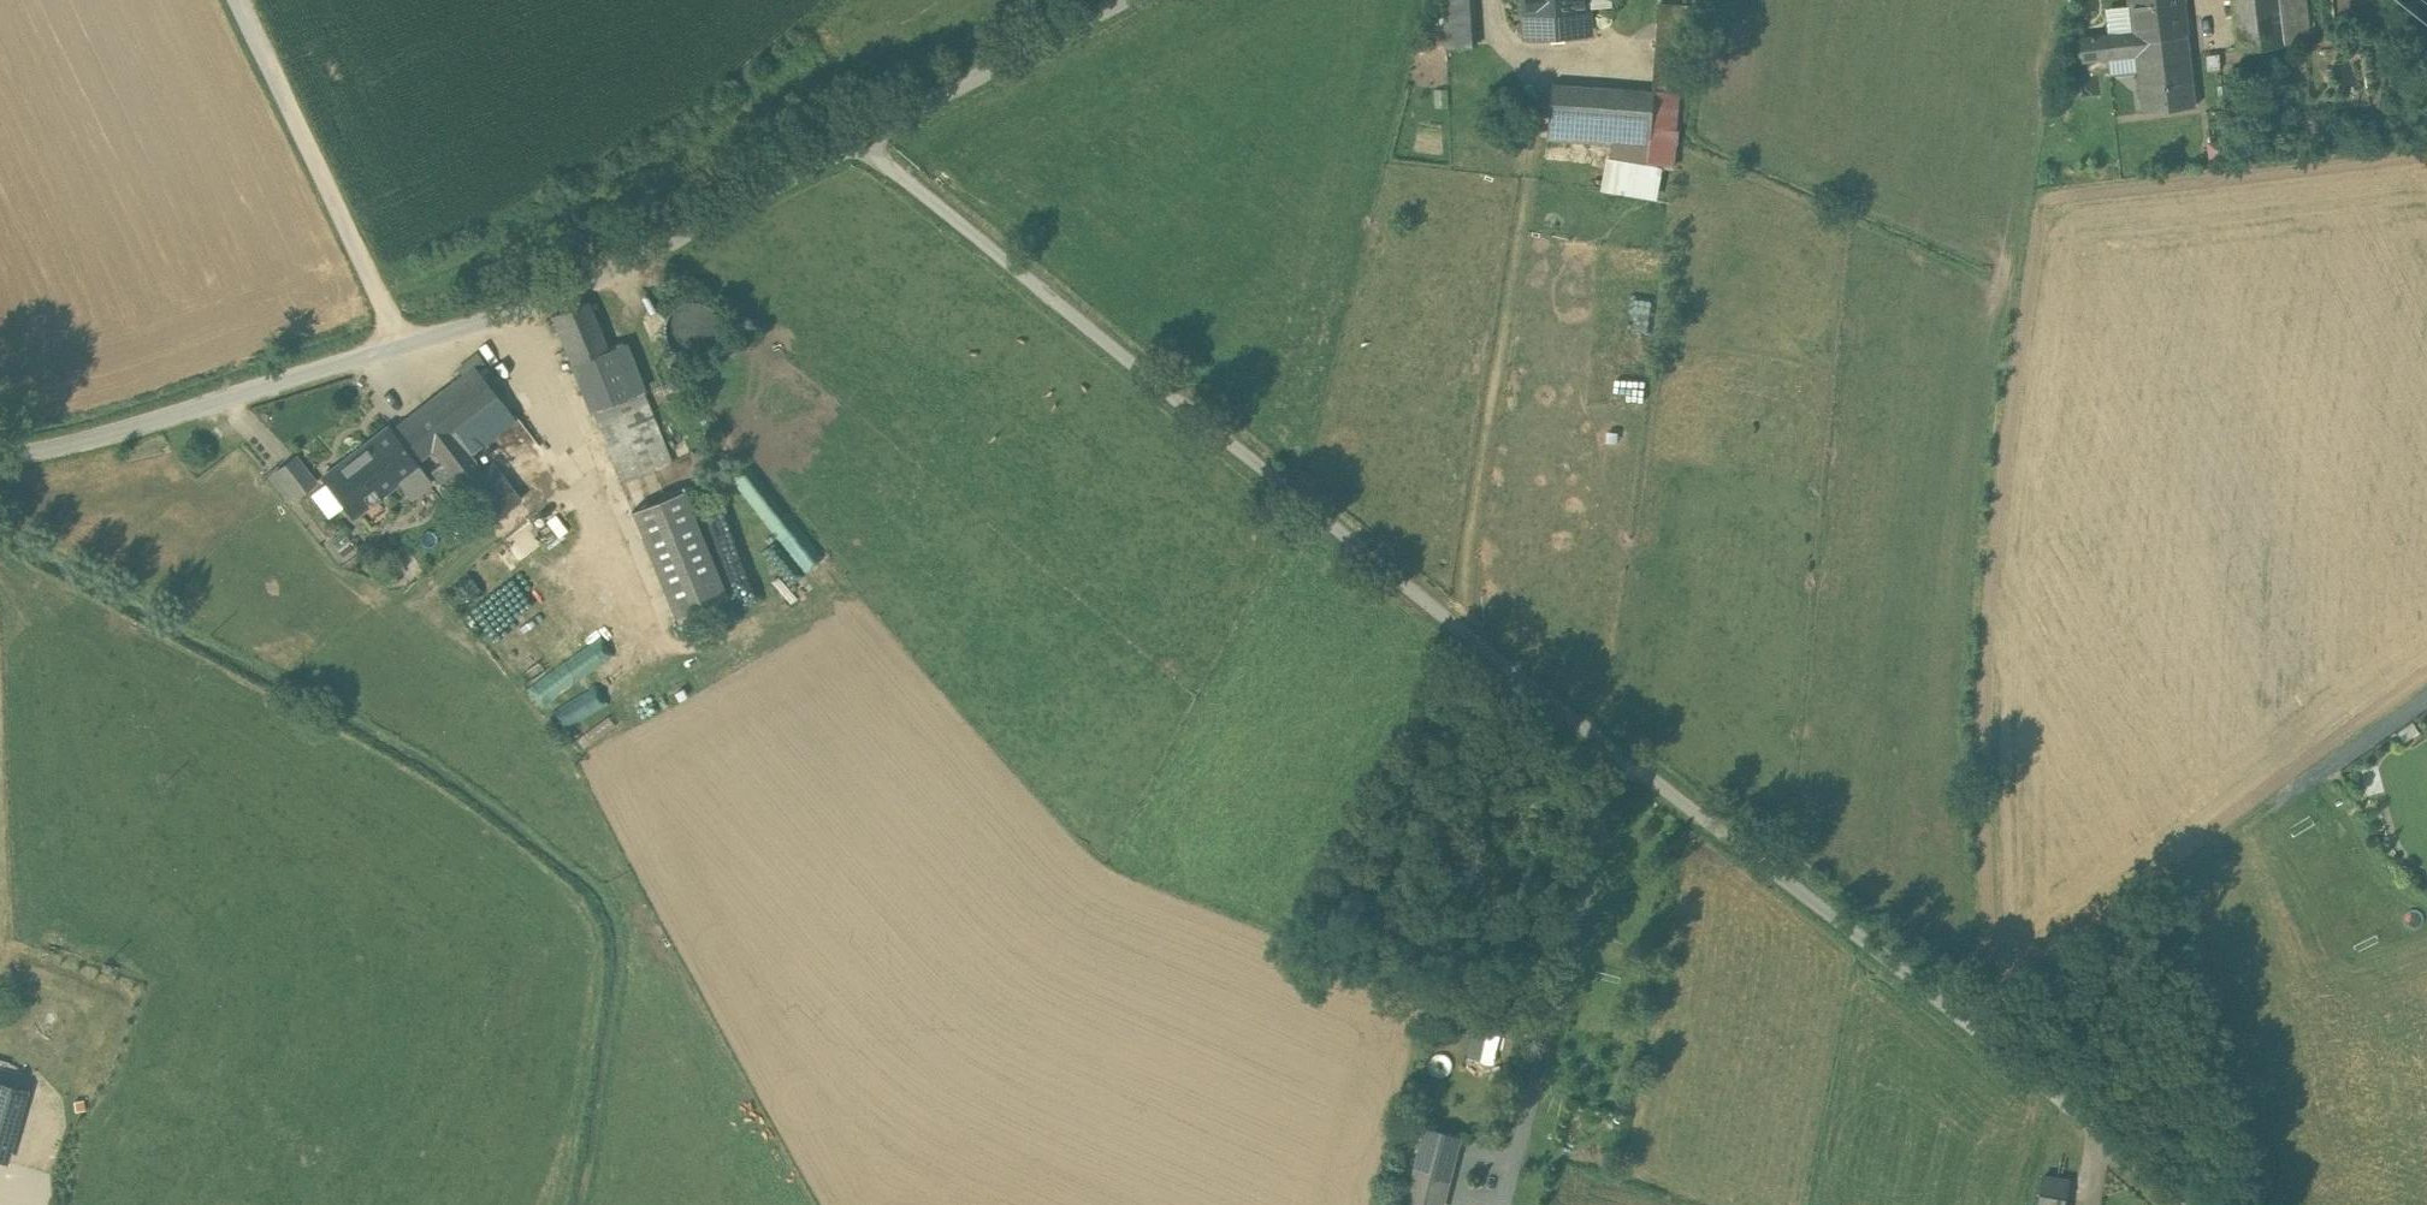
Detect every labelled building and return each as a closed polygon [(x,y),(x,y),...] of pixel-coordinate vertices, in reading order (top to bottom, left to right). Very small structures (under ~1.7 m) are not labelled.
[(1481,43),(1478,0),(1448,0),(1450,45),(1481,43)] [(1526,36),(1590,32),(1588,0),(1524,0),(1526,36)] [(2196,107),(2184,0),(2130,0),(2143,113),(2196,107)] [(2242,44),(2313,36),(2309,0),(2236,0),(2242,44)] [(1609,191),(1667,196),(1670,165),(1682,166),(1689,91),(1559,80),(1554,136),(1614,141),(1609,191)] [(625,350),(579,367),(622,483),(669,465),(625,350)] [(475,365),(403,419),(428,452),(500,397),(475,365)] [(388,426),(321,477),(351,516),(418,465),(415,462),(428,452),(403,419),(390,429),(388,426)] [(493,461),(458,485),(484,522),(519,497),(493,461)] [(760,515),(819,575),(838,556),(845,562),(864,544),(797,478),(779,496),(779,497),(760,515)] [(683,493),(635,511),(675,620),(724,602),(683,493)] [(528,591),(485,622),(547,708),(558,700),(556,697),(588,675),(528,591)] [(586,706),(611,694),(605,684),(581,696),(586,706)] [(1493,1051),(1491,1033),(1471,1035),(1472,1053),(1493,1051)] [(27,1091),(0,1083),(0,1164),(6,1166),(27,1091)] [(1423,1204),(1445,1204),(1463,1136),(1426,1126),(1407,1201),(1423,1204)] [(2046,1173),(2044,1204),(2068,1204),(2069,1174),(2046,1173)]
